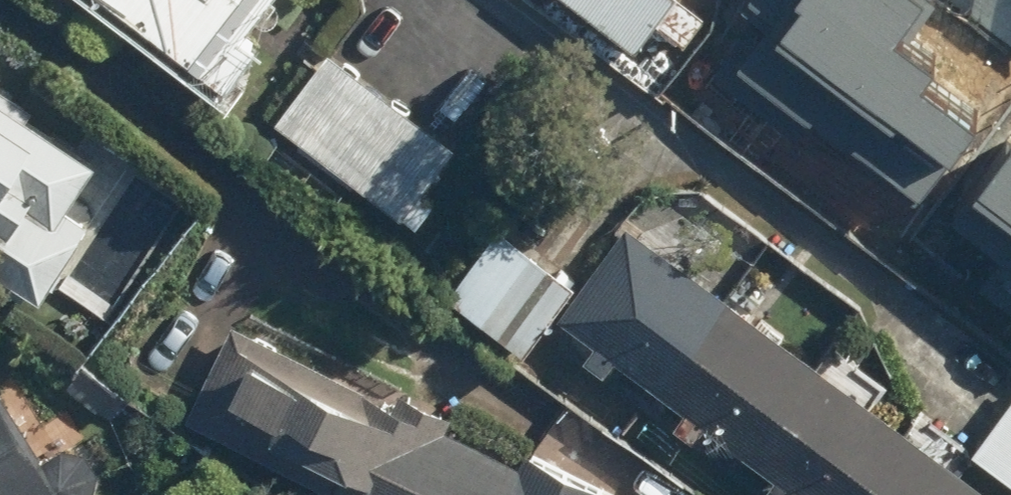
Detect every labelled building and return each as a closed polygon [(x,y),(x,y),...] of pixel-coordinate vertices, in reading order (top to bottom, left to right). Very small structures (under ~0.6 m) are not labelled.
[(220,91),(254,46),(238,34),(264,0),(102,0),(220,91)] [(636,55),(660,25),(683,43),(705,14),(687,0),(565,0),(636,55)] [(755,10),(713,74),(884,187),(937,107),(891,69),(905,55),(849,29),(879,0),(739,0),(755,10)] [(330,50),(274,123),(417,233),(436,208),(417,193),(454,145),(330,50)] [(34,303),(64,259),(73,265),(128,184),(25,115),(34,101),(0,78),(0,281),(34,303)] [(996,198),(944,165),(908,222),(1010,288),(1010,174),(996,198)] [(625,229),(578,293),(558,319),(599,349),(584,369),(607,386),(620,369),(684,416),(674,430),(697,446),(706,434),(767,480),(758,492),(763,494),(987,494),(625,229)] [(496,233),(469,270),(502,294),(485,317),(534,353),(558,319),(578,293),(496,233)] [(228,326),(182,424),(334,494),(610,494),(611,493),(523,452),(518,462),(446,428),(451,416),(397,390),(391,402),(228,326)] [(91,490),(91,488),(92,487),(92,485),(93,483),(93,481),(93,480),(93,478),(93,476),(93,474),(93,473),(93,471),(92,469),(92,468),(91,466),(90,464),(90,463),(89,461),(88,460),(87,458),(86,457),(84,456),(83,455),(82,453),(81,452),(79,451),(78,450),(76,450),(74,449),(73,448),(71,448),(69,447),(68,447),(66,447),(64,446),(63,446),(38,462),(0,403),(0,494),(82,494),(91,490)] [(974,458),(1010,485),(1010,406),(974,458)]
